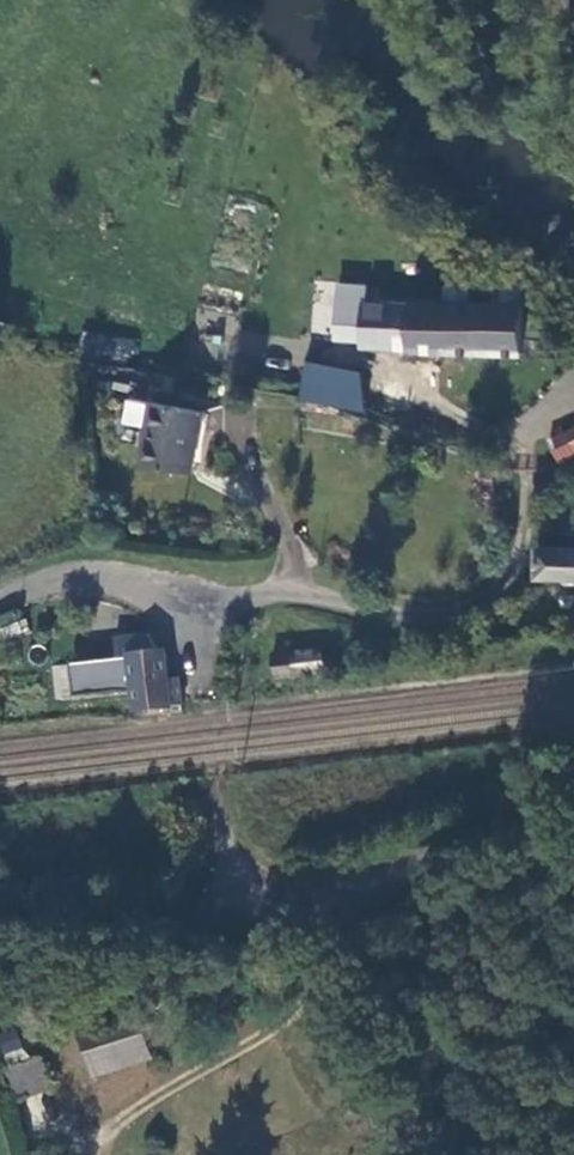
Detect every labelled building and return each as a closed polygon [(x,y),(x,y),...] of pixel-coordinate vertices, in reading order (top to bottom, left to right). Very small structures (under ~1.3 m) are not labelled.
[(527,288),(494,285),(493,304),(385,299),(363,299),(364,284),(338,285),(333,342),(362,344),(363,351),(409,352),(409,355),(499,358),(523,359),(527,288)] [(551,343),(531,342),(530,356),(551,357),(551,343)] [(365,380),(311,371),(306,391),(362,402),(365,380)] [(193,476),(206,416),(135,402),(129,426),(145,431),(140,463),(193,476)] [(547,436),(555,459),(573,452),(573,427),(547,436)] [(536,538),(535,572),(573,572),(573,539),(536,538)] [(125,637),(129,655),(156,651),(148,633),(125,637)] [(320,645),(270,650),(273,673),(322,666),(320,645)] [(136,709),(183,702),(181,693),(171,694),(165,651),(156,651),(129,655),(136,709)] [(85,1034),(100,1078),(153,1062),(140,1016),(85,1034)] [(13,1071),(21,1099),(52,1092),(42,1062),(13,1071)]
